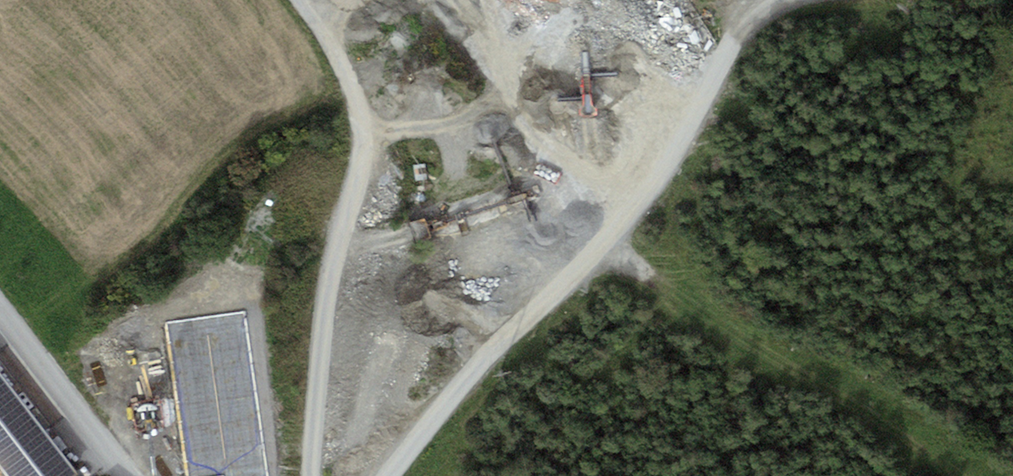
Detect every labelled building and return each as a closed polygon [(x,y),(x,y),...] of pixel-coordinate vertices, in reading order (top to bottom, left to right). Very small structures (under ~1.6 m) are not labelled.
[(0,370),(0,465),(9,475),(72,475),(79,471),(0,370)]
